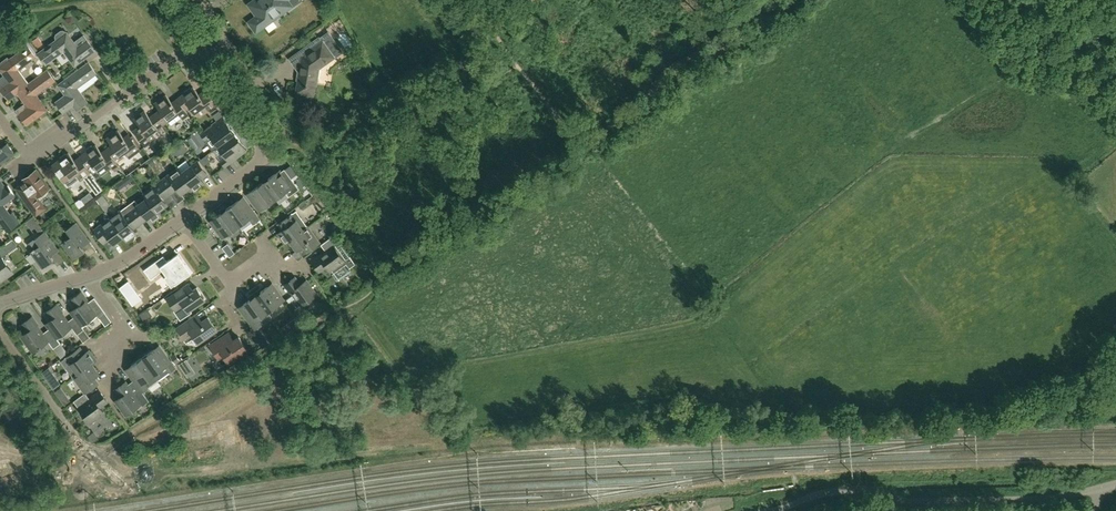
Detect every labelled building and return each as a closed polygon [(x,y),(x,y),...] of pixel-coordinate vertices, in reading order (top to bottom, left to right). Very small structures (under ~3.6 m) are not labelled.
[(249,22),(257,32),(292,6),(300,0),(255,0),(249,4),(257,16),(249,22)] [(350,28),(342,32),(352,49),(360,45),(350,28)] [(84,35),(74,43),(66,32),(64,31),(61,31),(56,35),(55,37),(56,39),(56,41),(39,53),(46,63),(64,50),(75,65),(95,50),(84,35)] [(303,58),(297,92),(313,95),(315,84),(317,84),(319,68),(343,51),(329,31),(320,37),(319,36),(298,51),(303,58)] [(38,37),(33,40),(38,46),(42,43),(38,37)] [(28,84),(17,70),(36,56),(28,46),(0,67),(11,82),(2,89),(9,99),(18,92),(28,85),(28,84)] [(67,95),(57,102),(64,112),(74,105),(77,109),(87,102),(80,93),(99,79),(95,74),(96,73),(89,63),(59,85),(67,95)] [(27,124),(47,110),(36,95),(55,80),(48,70),(29,84),(28,84),(28,85),(18,92),(29,107),(20,114),(27,124)] [(201,97),(199,94),(193,87),(191,88),(190,87),(185,91),(185,92),(177,99),(185,110),(190,106),(195,113),(206,105),(211,112),(217,108),(207,93),(201,97)] [(185,110),(177,99),(172,102),(166,95),(155,103),(160,110),(155,113),(163,125),(179,113),(183,119),(189,114),(185,110)] [(163,125),(155,113),(150,117),(145,110),(134,118),(139,126),(134,130),(145,146),(151,142),(150,141),(156,137),(152,132),(163,125)] [(220,110),(213,115),(217,119),(223,115),(220,110)] [(235,134),(223,117),(201,133),(205,139),(211,135),(219,146),(235,134)] [(141,149),(130,134),(124,137),(119,130),(107,138),(112,145),(107,149),(115,160),(116,160),(126,152),(130,157),(141,149)] [(213,150),(225,166),(236,159),(247,150),(235,134),(219,146),(213,150)] [(14,153),(7,143),(2,147),(0,145),(0,164),(14,153)] [(112,168),(113,169),(119,165),(116,160),(115,160),(107,149),(102,152),(96,145),(93,147),(92,145),(87,149),(88,151),(80,157),(91,173),(96,180),(112,168)] [(184,145),(178,149),(182,153),(187,149),(184,145)] [(103,189),(96,180),(91,173),(80,157),(75,160),(69,153),(67,154),(66,153),(60,157),(61,159),(52,165),(65,183),(78,174),(81,178),(84,178),(86,177),(98,193),(103,189)] [(153,157),(148,161),(152,165),(156,162),(153,157)] [(195,191),(205,183),(201,178),(208,174),(198,161),(192,165),(182,173),(192,186),(191,186),(195,191)] [(192,186),(182,173),(178,168),(162,180),(172,193),(178,188),(182,193),(191,186),(192,186)] [(281,172),(280,170),(263,182),(276,199),(286,191),(289,196),(299,188),(285,169),(281,172)] [(28,185),(19,191),(36,215),(45,208),(39,200),(47,194),(48,193),(49,192),(49,191),(50,189),(49,188),(36,170),(24,179),(28,185)] [(2,225),(7,232),(20,222),(12,212),(10,214),(3,205),(15,196),(8,185),(5,187),(0,179),(0,222),(2,225)] [(164,199),(170,194),(160,181),(144,193),(158,211),(167,204),(164,199)] [(276,199),(263,182),(247,194),(259,211),(276,199)] [(104,193),(98,197),(102,202),(108,198),(104,193)] [(161,216),(158,211),(144,193),(128,205),(141,223),(147,219),(151,224),(161,216)] [(260,219),(243,197),(227,209),(239,226),(239,225),(250,218),(254,223),(260,219)] [(82,200),(80,200),(75,203),(80,209),(85,205),(82,200)] [(306,201),(299,206),(301,209),(308,204),(306,201)] [(135,232),(137,230),(135,228),(139,224),(127,206),(111,218),(124,236),(123,237),(126,241),(128,242),(130,242),(132,242),(133,241),(134,239),(134,237),(134,236),(137,234),(135,232)] [(239,233),(241,229),(239,225),(239,226),(227,209),(225,208),(223,208),(222,209),(221,211),(222,213),(210,221),(223,238),(228,234),(232,236),(236,236),(239,233)] [(291,240),(308,227),(296,210),(278,224),(283,230),(278,234),(286,244),(290,240),(291,240)] [(34,216),(26,222),(32,230),(35,227),(40,234),(45,231),(34,216)] [(124,236),(111,218),(94,230),(104,243),(110,238),(114,243),(123,237),(124,236)] [(90,241),(76,222),(66,229),(71,236),(62,243),(74,259),(85,251),(82,247),(90,241)] [(320,243),(308,227),(291,240),(298,250),(302,246),(307,252),(320,243)] [(51,256),(59,250),(45,231),(40,234),(28,243),(33,250),(30,252),(42,268),(54,260),(51,256)] [(356,264),(340,242),(338,243),(333,237),(322,245),(326,251),(320,256),(319,255),(311,261),(318,271),(326,265),(331,271),(332,270),(334,273),(333,274),(337,280),(352,269),(351,268),(356,264)] [(6,277),(5,275),(10,272),(5,265),(7,264),(2,257),(9,252),(4,246),(0,248),(0,281),(6,277)] [(151,278),(166,268),(169,273),(165,276),(172,286),(191,272),(178,254),(167,262),(163,256),(145,270),(151,278)] [(317,294),(306,280),(301,284),(295,277),(285,285),(292,295),(287,299),(295,311),(301,306),(317,294)] [(197,287),(193,290),(189,283),(168,298),(176,309),(174,310),(181,320),(192,312),(190,310),(205,299),(197,287)] [(268,312),(285,300),(272,283),(256,295),(268,312)] [(74,316),(81,326),(96,315),(99,318),(106,313),(94,298),(88,302),(81,292),(71,300),(76,307),(71,312),(74,316)] [(258,320),(268,312),(256,295),(239,307),(255,329),(261,325),(258,320)] [(50,328),(56,337),(72,327),(77,334),(84,329),(81,326),(74,316),(68,321),(62,313),(56,304),(46,312),(52,320),(46,324),(49,328),(50,328)] [(190,318),(177,327),(181,333),(185,339),(187,342),(196,344),(199,342),(199,343),(218,330),(213,323),(208,316),(197,323),(194,322),(190,318)] [(299,316),(290,322),(295,329),(304,324),(299,316)] [(53,348),(60,343),(56,337),(50,328),(49,328),(43,333),(37,325),(38,325),(32,317),(22,324),(27,332),(21,336),(33,352),(48,341),(53,348)] [(260,329),(253,334),(256,338),(263,333),(260,329)] [(86,342),(91,338),(85,330),(80,334),(86,342)] [(248,350),(239,336),(225,344),(222,338),(210,345),(215,353),(221,349),(229,362),(248,350)] [(169,371),(175,367),(171,362),(159,346),(142,358),(158,379),(169,371)] [(78,373),(91,364),(93,362),(96,360),(89,350),(84,354),(79,347),(61,361),(66,367),(71,364),(78,373)] [(175,354),(170,357),(175,364),(180,361),(175,354)] [(158,381),(158,380),(158,379),(142,358),(126,370),(130,376),(139,388),(142,392),(148,388),(149,387),(151,387),(152,386),(157,382),(158,381)] [(186,359),(179,364),(188,377),(195,372),(186,359)] [(98,383),(94,377),(98,373),(91,364),(78,373),(73,376),(85,393),(95,385),(98,383)] [(49,368),(42,373),(45,378),(47,380),(47,381),(55,376),(49,368)] [(141,404),(142,406),(149,401),(142,392),(139,388),(134,392),(126,382),(116,389),(121,397),(115,401),(126,415),(141,404)] [(104,413),(100,407),(107,401),(100,391),(89,399),(85,393),(74,401),(90,423),(104,413)] [(66,394),(60,398),(64,403),(65,405),(71,401),(66,394)]
